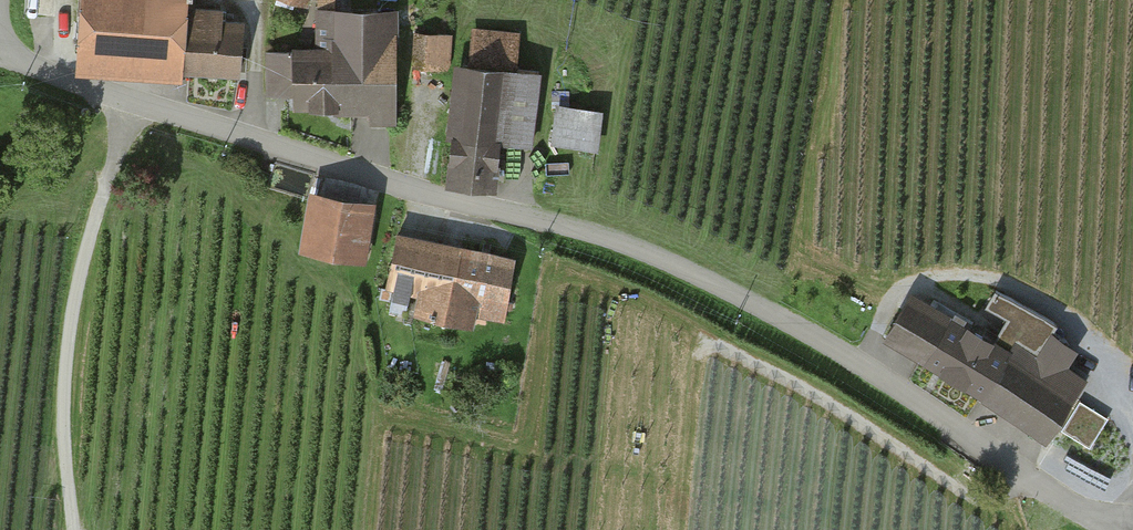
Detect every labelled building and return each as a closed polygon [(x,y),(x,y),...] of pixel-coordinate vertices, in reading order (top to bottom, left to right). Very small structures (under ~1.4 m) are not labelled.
[(78,61),(244,74),(247,27),(224,25),(225,13),(190,11),(191,0),(83,0),(78,61)] [(275,53),(274,95),(297,96),(296,110),(405,112),(407,16),(322,14),(321,54),(275,53)] [(456,30),(421,28),(418,64),(438,66),(439,52),(454,54),(456,30)] [(463,68),(451,182),(505,188),(509,143),(538,146),(545,77),(519,74),(523,40),(476,35),(472,69),(463,68)] [(602,146),(606,103),(557,99),(554,142),(602,146)] [(303,248),(363,258),(372,198),(312,188),(303,248)] [(517,259),(402,235),(391,287),(423,294),(419,312),(474,324),(477,305),(506,311),(517,259)] [(921,293),(891,340),(1056,443),(1086,396),(921,293)]
